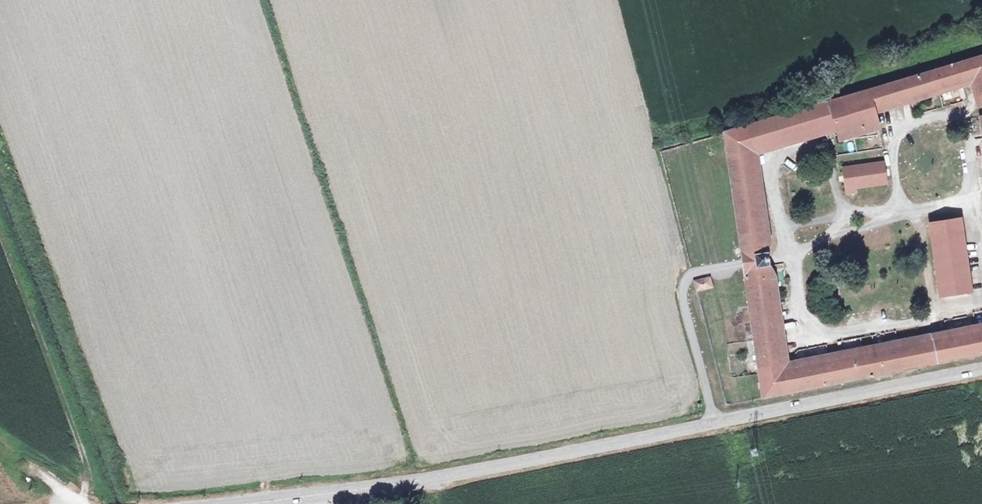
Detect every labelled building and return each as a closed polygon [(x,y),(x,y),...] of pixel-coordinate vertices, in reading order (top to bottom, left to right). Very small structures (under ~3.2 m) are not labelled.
[(942,67),(722,130),(740,252),(742,266),(761,395),(981,353),(981,328),(854,352),(784,365),(771,275),(753,150),(818,131),(835,126),(839,134),(878,123),(876,114),(978,85),(981,99),(981,56),(942,67)] [(889,180),(885,159),(852,165),(851,161),(846,162),(846,166),(844,166),(848,187),(889,180)] [(971,288),(961,222),(931,227),(942,293),(971,288)] [(694,270),(696,283),(709,281),(708,270),(707,268),(694,270)] [(973,324),(972,316),(962,317),(963,326),(973,324)]
